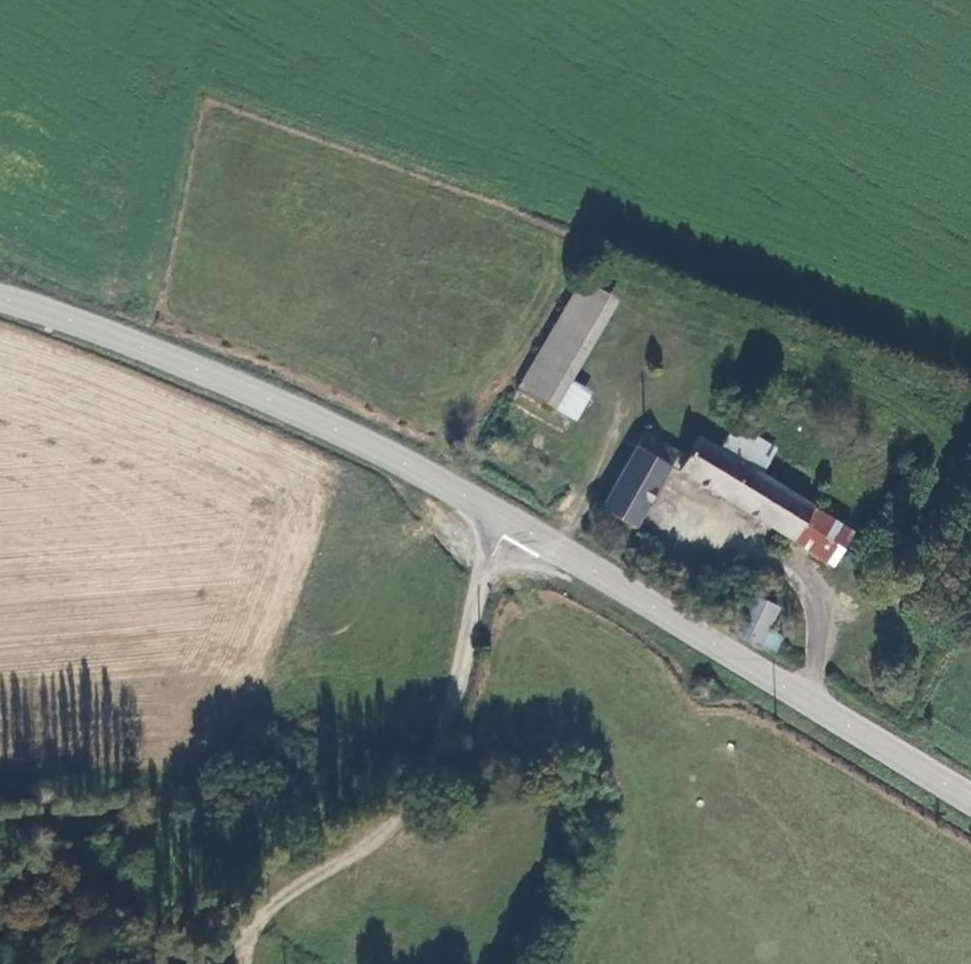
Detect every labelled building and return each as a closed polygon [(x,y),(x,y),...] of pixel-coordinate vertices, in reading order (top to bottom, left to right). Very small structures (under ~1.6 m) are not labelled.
[(594,281),(527,385),(564,409),(631,303),(594,281)] [(817,510),(832,485),(743,435),(726,460),(704,446),(693,462),(682,455),(678,461),(649,442),(604,513),(635,532),(673,470),(798,542),(817,510)] [(817,510),(798,542),(839,565),(856,534),(817,510)] [(728,629),(759,647),(782,609),(751,591),(728,629)]
